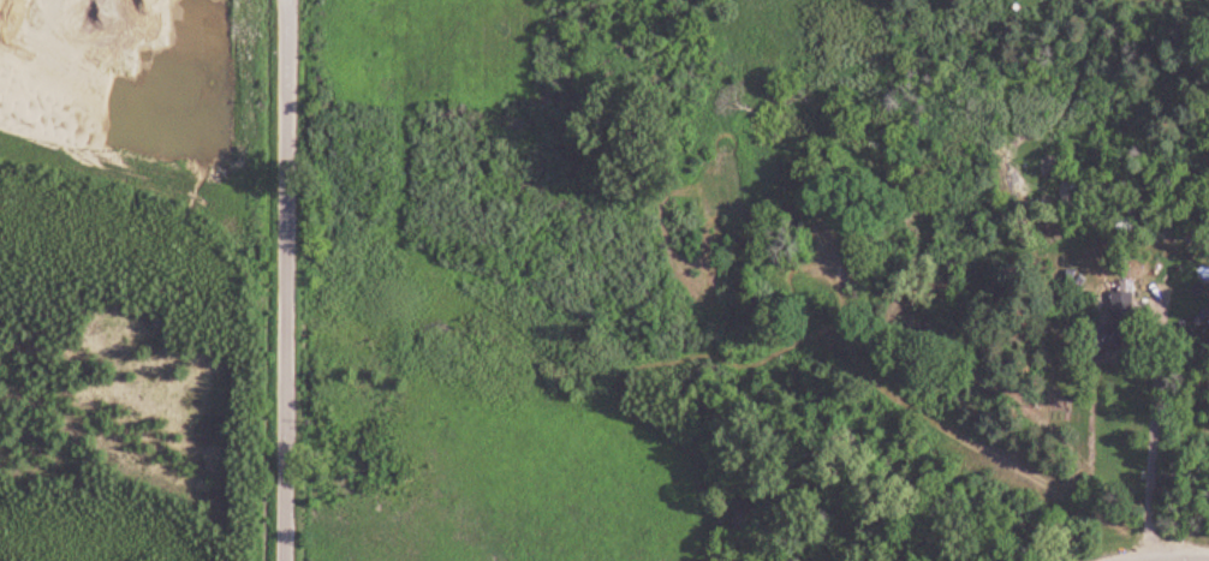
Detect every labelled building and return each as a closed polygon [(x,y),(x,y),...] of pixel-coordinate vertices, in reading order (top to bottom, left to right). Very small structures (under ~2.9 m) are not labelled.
[(1139,323),(1139,295),(1116,295),(1116,323),(1139,323)] [(1095,327),(1095,356),(1126,356),(1126,327),(1095,327)]
